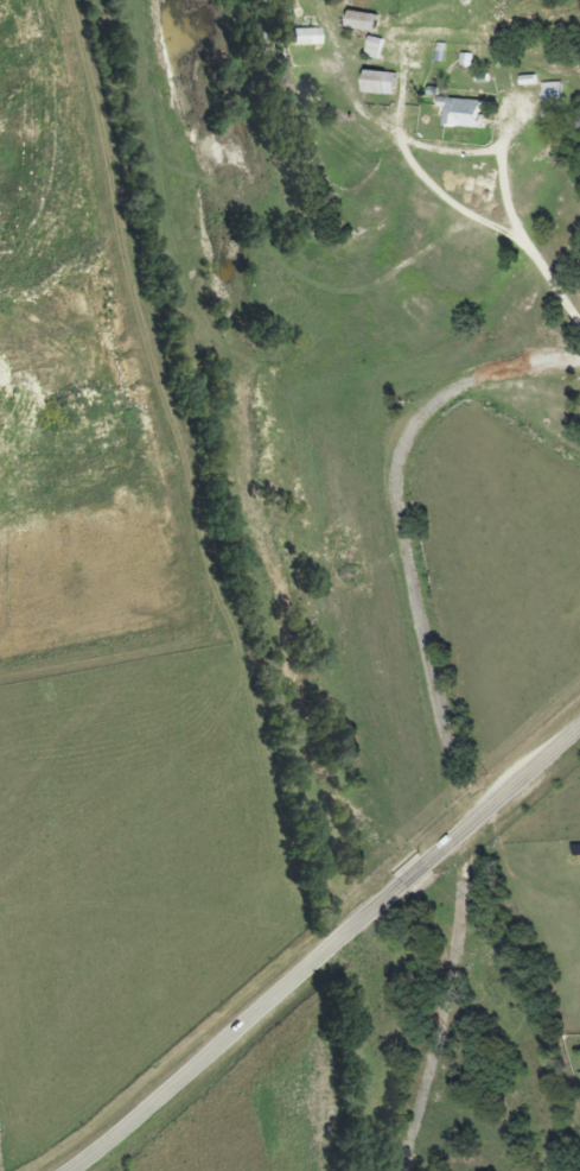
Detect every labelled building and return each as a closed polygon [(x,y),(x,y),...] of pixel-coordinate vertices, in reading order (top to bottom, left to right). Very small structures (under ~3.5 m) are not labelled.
[(375,33),(379,16),(350,10),(347,27),(375,33)] [(320,45),(320,29),(291,30),(291,46),(320,45)] [(384,40),(370,36),(365,55),(378,59),(384,40)] [(394,94),(395,72),(364,71),(364,93),(394,94)] [(443,114),(443,126),(481,128),(482,101),(438,99),(438,114),(443,114)]
